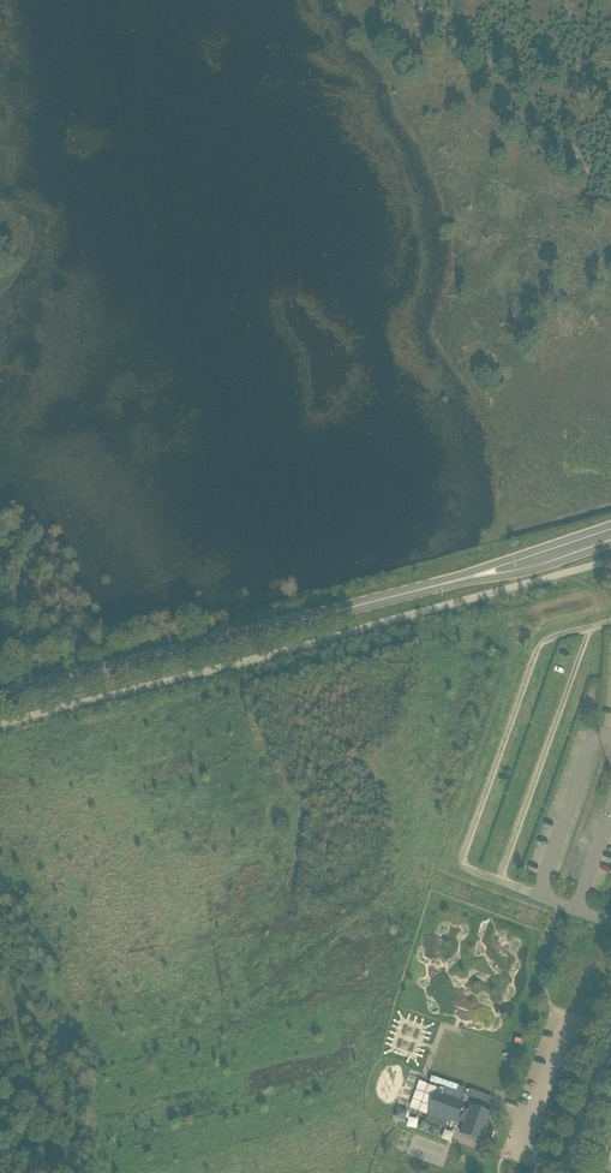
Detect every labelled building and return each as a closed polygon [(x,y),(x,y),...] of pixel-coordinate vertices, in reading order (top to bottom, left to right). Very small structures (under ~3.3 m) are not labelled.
[(407,1107),(418,1075),(410,1073),(400,1105),(407,1107)] [(429,1114),(426,1123),(445,1130),(448,1121),(457,1124),(458,1122),(466,1124),(462,1136),(481,1143),(492,1115),(473,1108),(471,1112),(463,1109),(465,1105),(460,1103),(465,1089),(459,1087),(457,1093),(439,1086),(436,1095),(429,1114)] [(491,1098),(469,1090),(467,1096),(489,1104),(491,1098)] [(392,1119),(404,1123),(408,1112),(396,1108),(392,1119)]
